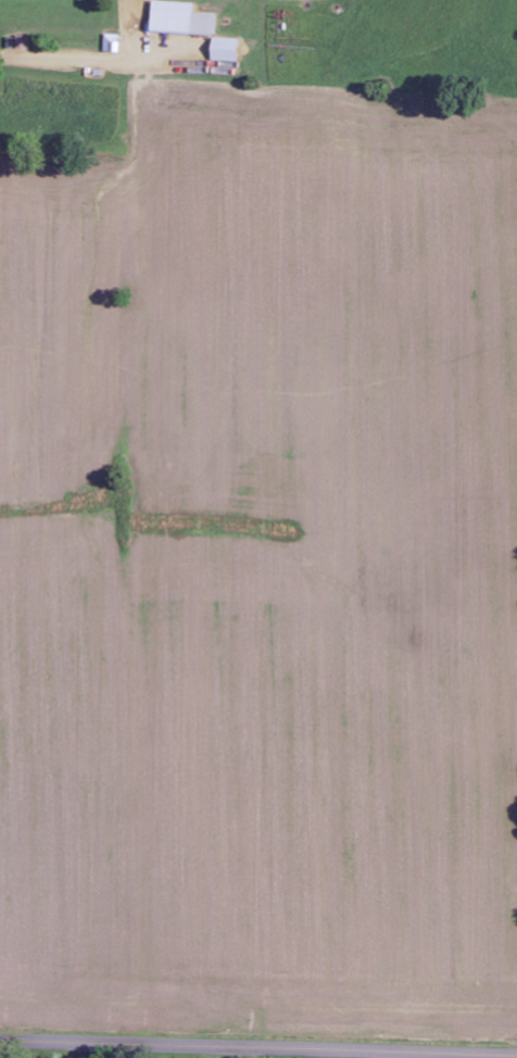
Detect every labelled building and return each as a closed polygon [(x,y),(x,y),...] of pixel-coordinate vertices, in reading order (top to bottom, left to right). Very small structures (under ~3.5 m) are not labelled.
[(193,3),(153,2),(151,33),(216,36),(217,14),(193,13),(193,3)] [(238,39),(213,38),(212,61),(237,62),(238,39)]
